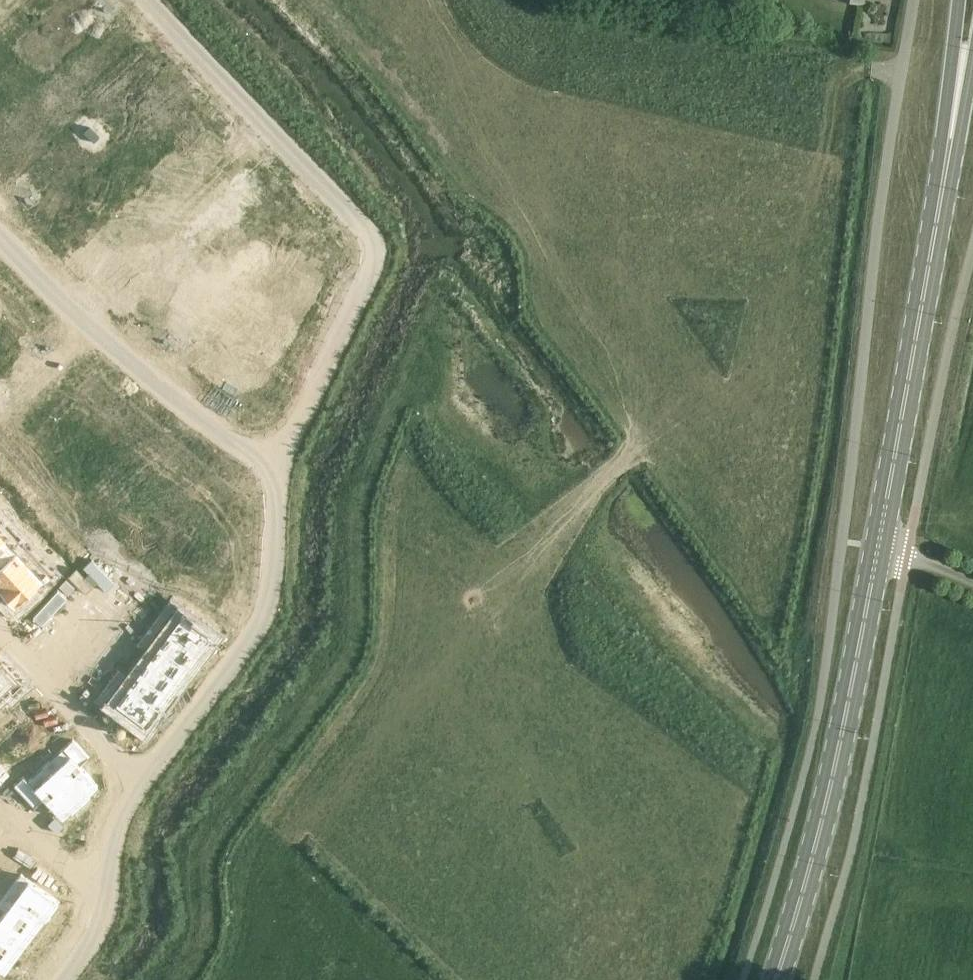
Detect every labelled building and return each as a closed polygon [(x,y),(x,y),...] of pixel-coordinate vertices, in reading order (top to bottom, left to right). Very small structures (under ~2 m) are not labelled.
[(138,52),(106,83),(122,100),(116,107),(126,117),(144,99),(135,90),(155,71),(154,70),(153,70),(147,63),(148,62),(138,52)] [(187,85),(152,119),(168,136),(202,103),(203,103),(204,102),(187,85)] [(11,108),(12,109),(13,108),(0,94),(0,118),(11,108)] [(202,103),(168,136),(179,148),(214,115),(203,103),(202,103)] [(270,178),(235,211),(251,228),(286,194),(270,177),(269,178),(270,178)] [(298,236),(288,256),(331,277),(331,278),(332,278),(342,257),(298,236)] [(288,256),(281,271),(324,292),(331,278),(331,277),(288,256)] [(281,271),(274,286),(317,307),(324,292),(281,271)] [(274,286),(266,302),(269,304),(270,303),(309,323),(310,322),(317,307),(274,286)] [(0,461),(0,464),(8,472),(15,465),(6,456),(0,461)] [(25,484),(17,491),(24,499),(31,492),(25,484)] [(31,492),(24,499),(31,506),(38,499),(31,492)] [(47,509),(40,516),(47,523),(54,516),(47,509)] [(54,516),(47,523),(54,531),(61,524),(54,516)] [(66,529),(58,536),(67,545),(75,538),(66,529)] [(0,544),(0,567),(17,551),(17,550),(6,538),(0,544)] [(0,567),(0,588),(1,589),(36,556),(24,543),(17,550),(17,551),(0,567)] [(15,607),(16,606),(16,605),(44,580),(51,573),(36,556),(1,589),(0,588),(0,590),(15,607)] [(149,599),(139,608),(146,615),(156,606),(149,599)] [(139,608),(132,614),(139,622),(146,615),(139,608)] [(175,608),(161,626),(199,654),(213,636),(175,608)] [(122,624),(114,631),(121,638),(129,631),(122,624)] [(161,626),(150,640),(158,646),(159,645),(189,668),(199,654),(161,626)] [(114,631),(107,638),(114,645),(121,638),(114,631)] [(92,643),(84,650),(91,657),(99,651),(92,643)] [(158,646),(149,658),(179,681),(189,668),(159,645),(158,646)] [(84,650),(75,659),(82,666),(91,657),(84,650)] [(149,658),(138,672),(169,695),(179,681),(149,658)] [(9,689),(13,694),(24,684),(19,679),(2,660),(0,662),(0,697),(9,689)] [(129,684),(128,685),(159,708),(160,707),(169,695),(138,672),(129,684)] [(121,679),(107,698),(115,703),(145,726),(146,727),(161,708),(160,707),(159,708),(128,685),(129,684),(121,679)] [(68,754),(51,770),(82,803),(92,794),(90,793),(99,785),(81,765),(90,756),(72,737),(62,747),(68,754)] [(27,779),(17,789),(34,808),(44,799),(62,819),(70,811),(72,812),(82,803),(51,770),(34,786),(27,779)] [(27,880),(15,897),(45,920),(45,921),(46,921),(60,902),(28,878),(27,880)] [(15,897),(5,910),(35,933),(45,921),(45,920),(15,897)] [(26,947),(26,946),(35,933),(5,910),(0,917),(0,928),(26,947)] [(15,960),(25,948),(26,947),(0,928),(0,949),(15,960)] [(5,974),(5,975),(6,973),(15,960),(0,949),(0,971),(5,974)]
